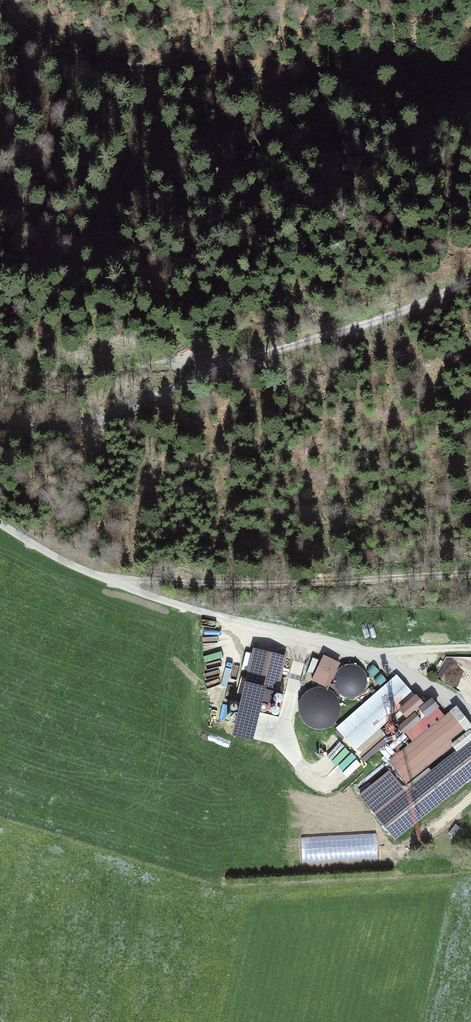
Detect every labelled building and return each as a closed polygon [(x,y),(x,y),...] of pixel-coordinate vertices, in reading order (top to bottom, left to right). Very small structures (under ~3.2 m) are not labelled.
[(248,685),(275,692),(283,658),(256,652),(248,685)] [(336,669),(321,662),(313,680),(328,687),(336,669)] [(334,679),(335,686),(338,691),(342,694),(348,697),(353,697),(359,695),(364,690),(367,683),(367,676),(364,669),(358,665),(351,663),(345,664),(339,667),(335,673),(334,679)] [(379,727),(414,697),(397,678),(339,730),(365,760),(389,739),(379,727)] [(324,702),(325,694),(306,690),(298,722),(334,731),(340,706),(324,702)] [(430,698),(421,705),(422,706),(414,713),(415,714),(401,725),(415,742),(389,763),(405,782),(453,744),(458,750),(410,789),(402,788),(373,813),(394,840),(470,778),(470,733),(463,723),(468,720),(458,708),(444,719),(435,708),(438,707),(430,698)] [(414,713),(422,706),(421,705),(416,698),(394,717),(401,724),(414,713)] [(260,711),(263,712),(266,710),(268,708),(267,705),(265,703),(262,703),(259,705),(259,708),(260,711)] [(402,788),(390,773),(360,797),(373,813),(402,788)]
